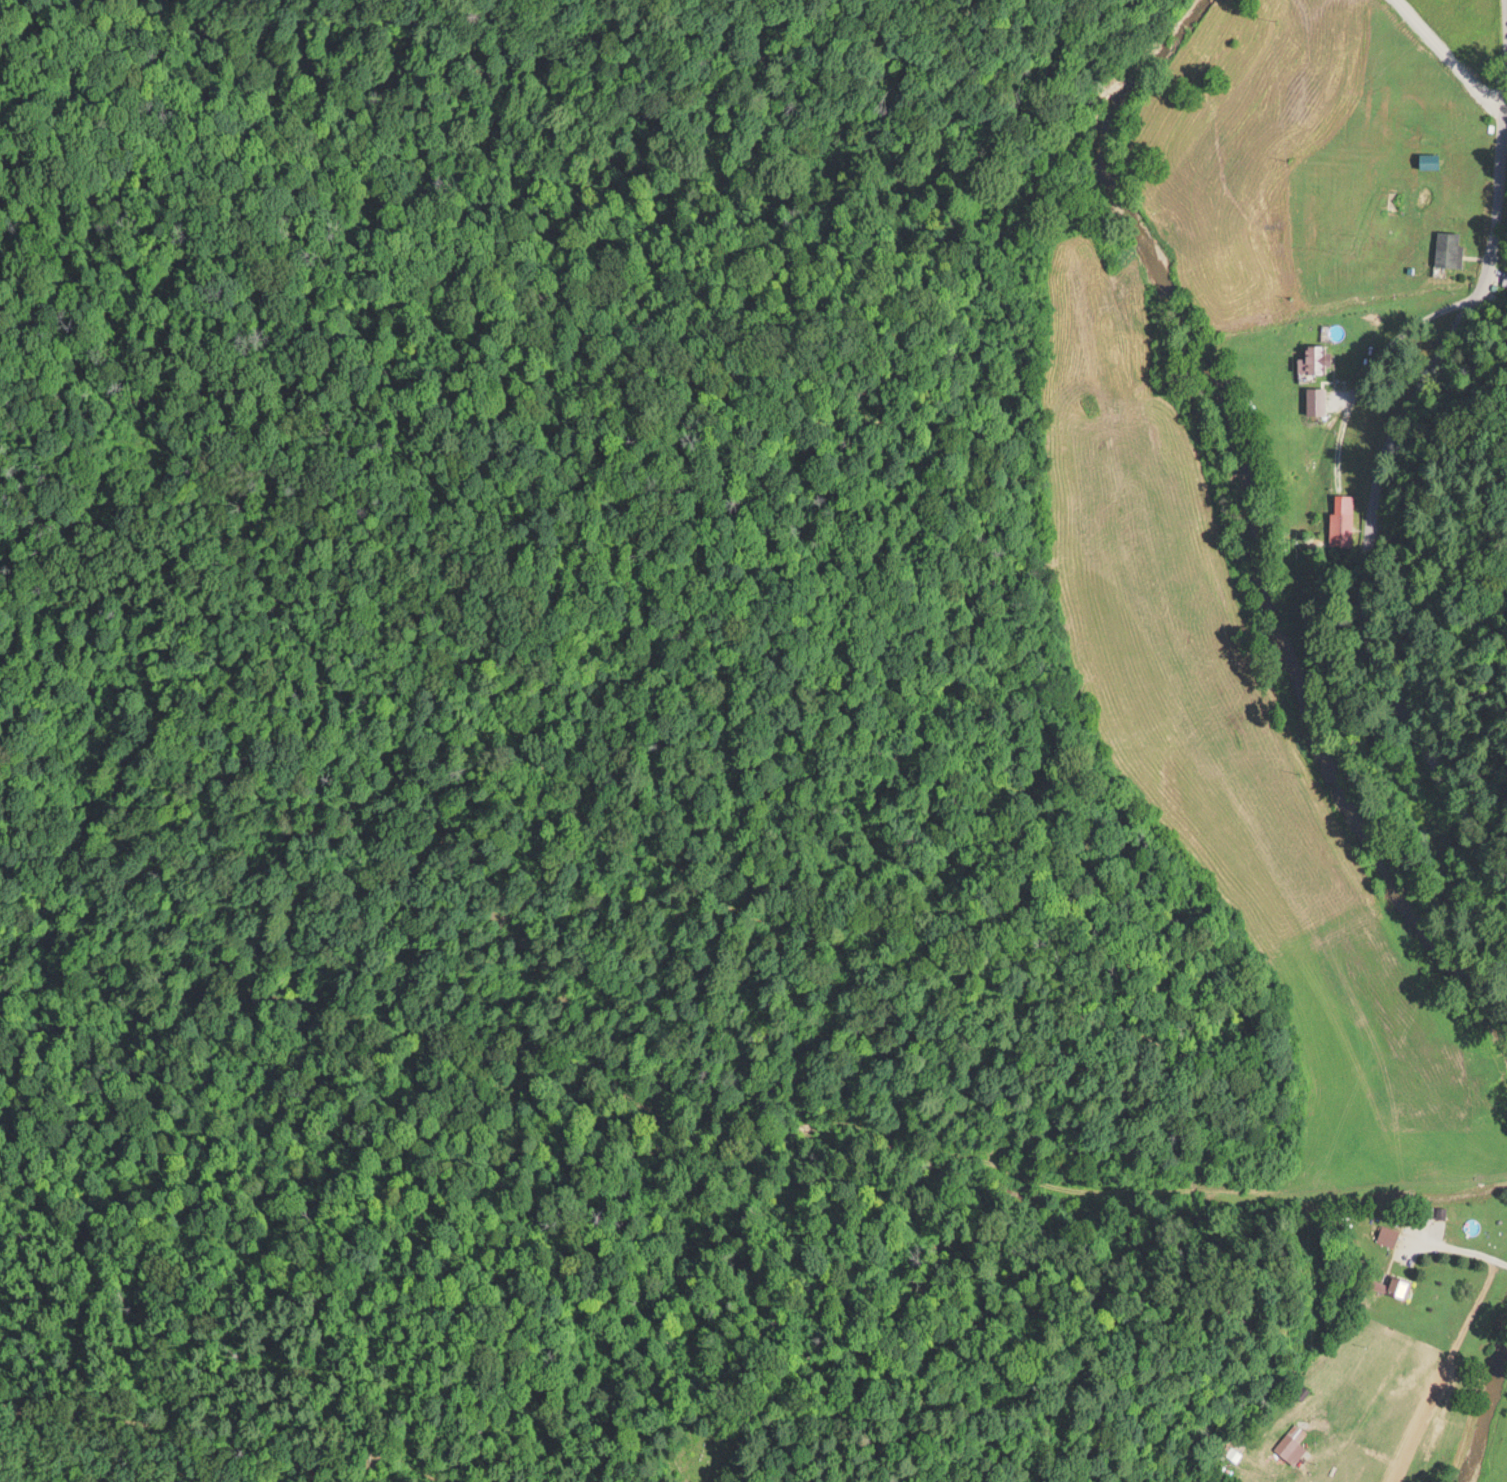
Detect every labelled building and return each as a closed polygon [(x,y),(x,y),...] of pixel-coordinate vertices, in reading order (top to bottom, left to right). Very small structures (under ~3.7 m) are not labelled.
[(1436,153),(1417,153),(1417,168),(1436,168),(1436,153)] [(1433,265),(1459,266),(1460,231),(1435,230),(1433,265)] [(1326,371),(1326,344),(1305,344),(1305,357),(1296,357),(1296,371),(1326,371)] [(1330,546),(1351,546),(1351,494),(1330,494),(1330,546)] [(1375,1240),(1393,1245),(1398,1230),(1380,1224),(1375,1240)] [(1366,1287),(1406,1297),(1410,1279),(1390,1274),(1388,1283),(1368,1278),(1366,1287)]
